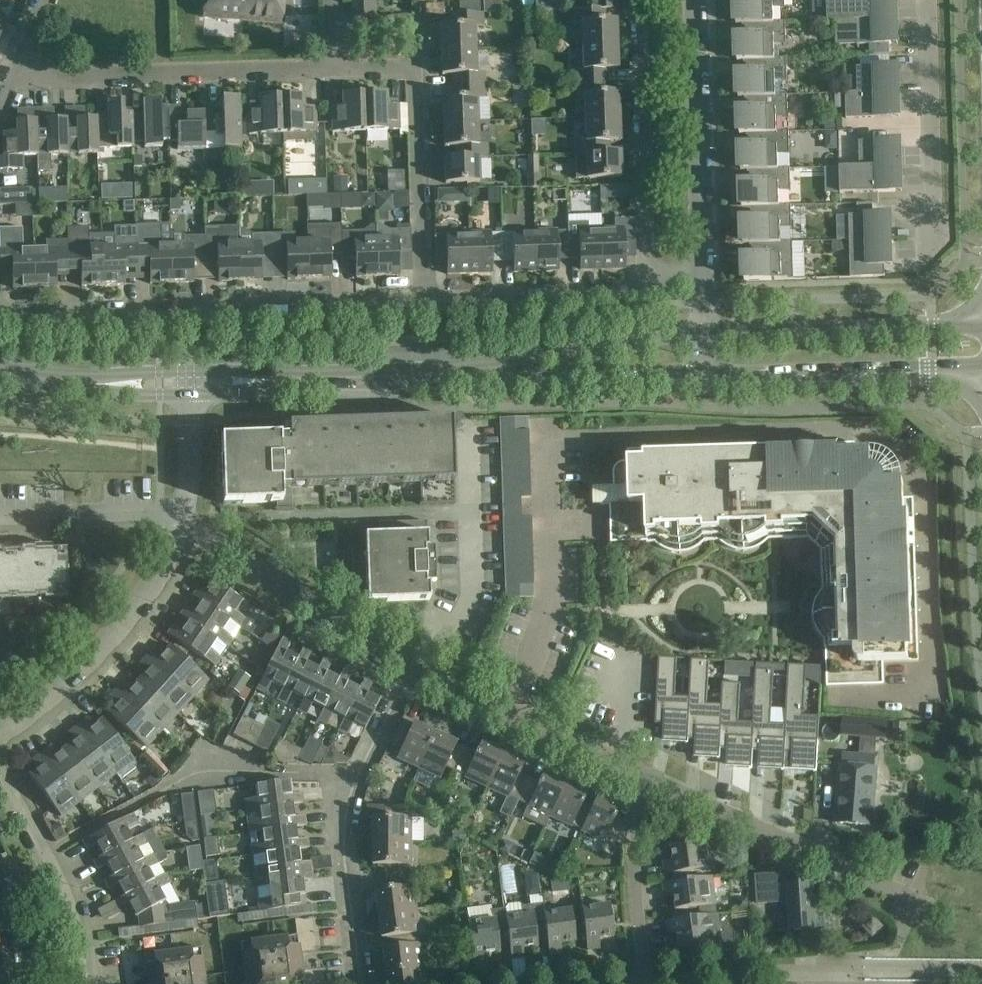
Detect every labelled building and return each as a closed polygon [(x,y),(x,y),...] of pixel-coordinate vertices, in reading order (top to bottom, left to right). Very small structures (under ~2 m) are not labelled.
[(202,17),(281,24),(283,0),(203,0),(202,17)] [(375,16),(375,0),(352,1),(353,17),(375,16)] [(591,10),(604,9),(615,9),(615,0),(591,0),(591,10)] [(736,23),(785,22),(785,21),(778,21),(778,7),(784,7),(784,0),(735,0),(736,23)] [(827,20),(897,18),(897,2),(889,2),(889,0),(827,0),(827,20)] [(604,9),(591,10),(572,10),(572,23),(581,23),(582,46),(616,45),(616,21),(605,21),(604,9)] [(440,26),(441,50),(475,49),(474,26),(483,26),(483,13),(471,13),(451,14),(451,26),(440,26)] [(870,56),(888,55),(888,44),(891,44),(890,35),(898,34),(897,18),(827,20),(827,21),(835,21),(836,46),(869,45),(870,56)] [(736,35),(737,60),(786,58),(779,58),(779,44),(786,44),(785,22),(736,23),(736,24),(747,24),(747,35),(736,35)] [(616,45),(582,46),(583,69),(574,69),(574,82),(607,81),(606,69),(617,69),(616,45)] [(801,56),(800,46),(791,46),(791,56),(801,56)] [(475,49),(441,50),(441,75),(453,74),(453,86),(485,85),(484,72),(476,72),(475,49)] [(786,58),(737,60),(737,61),(748,60),(748,72),(738,72),(738,97),(787,95),(787,94),(780,94),(780,81),(787,80),(786,58)] [(856,67),(857,93),(899,91),(899,75),(891,75),(891,66),(856,67)] [(856,91),(856,76),(842,76),(843,91),(856,91)] [(584,95),(585,118),(619,117),(618,93),(607,93),(607,81),(574,82),(575,95),(584,95)] [(442,98),(443,122),(477,121),(477,98),(485,98),(485,85),(453,86),(453,98),(442,98)] [(899,91),(857,93),(845,93),(846,119),(893,117),(892,108),(900,107),(899,91)] [(386,92),(364,93),(365,131),(399,130),(398,105),(387,105),(386,92)] [(332,132),(365,131),(364,93),(342,94),(343,106),(331,107),(332,127),(332,132)] [(845,108),(844,94),(831,95),(831,109),(845,108)] [(303,95),(281,96),(282,134),(316,133),(316,127),(315,107),(304,108),(303,95)] [(739,109),(740,133),(789,132),(789,131),(782,131),(781,117),(788,117),(787,95),(738,97),(749,97),(749,108),(739,109)] [(249,135),(282,134),(281,96),(259,96),(259,109),(248,109),(248,129),(249,135)] [(215,104),(204,104),(204,112),(205,132),(205,149),(241,148),(240,117),(239,97),(222,98),(222,99),(223,108),(215,108),(215,104)] [(132,114),(133,142),(144,142),(144,147),(162,147),(161,141),(169,141),(168,106),(167,104),(166,104),(166,105),(160,105),(160,99),(142,100),(143,113),(132,114)] [(132,114),(124,114),(123,101),(107,101),(107,114),(96,115),(96,118),(97,154),(98,167),(104,167),(103,148),(133,147),(133,142),(132,114)] [(168,106),(169,141),(177,141),(177,150),(205,149),(205,132),(204,112),(186,113),(186,117),(180,117),(179,106),(168,106)] [(65,119),(67,153),(78,153),(78,154),(97,154),(96,118),(84,119),(84,108),(64,109),(65,119)] [(54,109),(34,110),(34,120),(35,120),(36,155),(37,155),(37,154),(48,154),(48,155),(66,155),(65,119),(64,109),(64,119),(54,120),(54,109)] [(36,155),(35,120),(34,120),(34,110),(34,120),(16,121),(17,132),(4,133),(4,156),(0,156),(0,170),(7,170),(7,171),(22,170),(21,156),(36,155)] [(619,117),(585,118),(585,141),(576,141),(577,155),(620,153),(609,153),(608,141),(619,141),(619,117)] [(444,158),(444,159),(487,157),(487,144),(478,144),(477,121),(443,122),(444,146),(455,146),(455,158),(444,158)] [(740,146),(741,170),(790,168),(783,168),(782,154),(789,154),(789,132),(740,133),(740,134),(750,134),(751,145),(740,146)] [(859,167),(901,166),(901,149),(894,149),(893,140),(873,141),(859,141),(859,167)] [(620,153),(577,155),(575,156),(575,179),(621,177),(620,153)] [(537,171),(537,155),(527,156),(528,172),(537,171)] [(487,158),(487,157),(444,159),(445,183),(465,182),(479,182),(479,158),(487,158)] [(859,167),(839,167),(840,193),(875,192),(895,191),(895,183),(902,182),(901,166),(859,167)] [(741,182),(742,207),(791,205),(791,204),(784,205),(784,191),(791,190),(790,168),(741,170),(741,171),(751,170),(752,182),(741,182)] [(395,180),(387,182),(387,192),(407,192),(407,171),(394,171),(395,180)] [(528,172),(528,187),(538,187),(537,171),(528,172)] [(347,193),(347,176),(333,177),(333,193),(347,193)] [(326,179),(310,179),(311,195),(327,195),(326,179)] [(253,182),(242,182),(243,197),(253,196),(253,182)] [(635,182),(602,184),(602,199),(636,197),(635,182)] [(110,184),(101,185),(101,200),(111,199),(110,184)] [(232,189),(233,197),(242,197),(242,184),(236,184),(232,189)] [(31,188),(0,189),(0,204),(32,204),(31,188)] [(47,188),(38,188),(39,203),(47,203),(47,188)] [(451,196),(457,201),(467,201),(467,191),(450,192),(451,196)] [(374,194),(362,194),(362,201),(367,207),(375,207),(374,194)] [(386,211),(394,202),(394,194),(376,195),(376,211),(386,211)] [(178,199),(169,200),(170,211),(178,211),(178,199)] [(849,240),(891,239),(891,223),(884,223),(883,214),(873,214),(873,203),(857,203),(857,215),(849,215),(849,240)] [(44,204),(32,205),(33,217),(45,217),(44,204)] [(791,205),(742,207),(753,207),(753,218),(742,219),(743,243),(792,242),(792,241),(785,241),(785,227),(792,227),(791,205)] [(569,255),(580,254),(580,270),(602,269),(601,229),(601,214),(567,216),(568,231),(569,255)] [(601,229),(602,269),(624,269),(624,253),(635,253),(634,218),(614,219),(614,228),(601,229)] [(149,284),(172,283),(170,245),(159,245),(158,225),(135,226),(137,260),(149,260),(149,284)] [(376,225),(376,238),(377,277),(399,276),(399,252),(411,251),(410,229),(390,230),(389,230),(380,225),(376,225)] [(137,260),(135,226),(113,227),(114,237),(101,237),(102,247),(103,285),(125,285),(124,260),(137,260)] [(205,236),(205,258),(217,257),(218,282),(240,281),(239,243),(239,228),(239,226),(204,227),(205,236)] [(103,285),(102,247),(89,247),(88,227),(67,228),(67,240),(68,262),(80,262),(81,286),(103,285)] [(33,249),(20,250),(20,228),(0,228),(0,264),(11,264),(12,288),(34,288),(33,249)] [(261,256),(274,256),(273,234),(251,234),(239,228),(239,243),(240,281),(262,280),(261,256)] [(535,231),(536,271),(558,271),(557,255),(569,255),(568,231),(557,231),(557,230),(535,231)] [(320,240),(307,241),(309,279),(331,278),(330,254),(342,253),(342,231),(320,232),(320,240)] [(355,277),(377,277),(376,238),(363,239),(363,231),(342,231),(342,253),(354,253),(355,277)] [(536,271),(535,231),(512,232),(512,233),(501,233),(502,257),(513,257),(513,272),(536,271)] [(468,233),(469,274),(491,273),(491,258),(502,257),(501,233),(490,233),(490,232),(468,233)] [(273,234),(274,256),(286,255),(287,279),(309,279),(307,241),(295,241),(295,233),(273,234)] [(447,274),(469,274),(468,233),(446,234),(446,235),(435,235),(435,259),(447,259),(447,274)] [(183,244),(170,245),(172,283),(194,282),(193,258),(205,258),(205,236),(183,236),(183,244)] [(891,239),(849,240),(850,257),(850,277),(885,276),(884,256),(892,256),(891,239)] [(46,249),(33,249),(34,288),(57,287),(56,263),(68,262),(67,240),(46,241),(46,249)] [(846,250),(846,240),(832,241),(832,250),(846,250)] [(792,242),(743,243),(743,244),(754,244),(754,255),(744,255),(744,280),(793,279),(792,242)] [(530,498),(528,418),(500,419),(505,590),(505,591),(505,599),(533,598),(531,518),(521,518),(520,498),(530,498)] [(452,423),(452,420),(283,426),(283,437),(281,437),(281,435),(235,437),(235,436),(221,437),(221,457),(231,457),(232,483),(222,483),(223,504),(277,502),(277,509),(275,509),(275,511),(278,511),(278,514),(291,513),(291,510),(294,510),(294,509),(292,509),(291,488),(291,478),(304,478),(304,488),(324,487),(323,477),(336,477),(337,487),(356,486),(356,476),(368,476),(369,486),(388,485),(388,475),(401,475),(401,485),(420,484),(421,505),(420,505),(420,506),(455,505),(453,429),(457,428),(458,428),(459,427),(460,426),(460,425),(460,424),(460,423),(459,422),(459,421),(458,421),(457,420),(455,421),(454,421),(453,422),(452,423)] [(855,453),(855,443),(628,450),(628,462),(623,462),(621,463),(619,463),(618,464),(616,466),(615,467),(615,468),(614,469),(614,471),(613,473),(614,486),(600,486),(600,505),(610,504),(610,505),(614,504),(615,542),(611,542),(611,543),(647,542),(647,543),(655,543),(657,545),(659,546),(662,548),(664,549),(667,550),(669,551),(672,552),(675,553),(680,553),(680,542),(711,541),(719,541),(721,543),(724,544),(726,546),(728,547),(731,548),(734,549),(736,550),(739,551),(742,551),(745,551),(744,540),(769,539),(776,539),(782,539),(809,538),(821,550),(822,574),(823,590),(821,592),(819,594),(817,596),(816,599),(815,601),(814,604),(813,607),(813,609),(813,612),(813,615),(823,615),(825,648),(826,648),(827,679),(865,678),(865,683),(884,683),(883,673),(884,673),(883,662),(918,661),(913,498),(903,499),(903,483),(877,484),(872,478),(871,452),(855,453)] [(381,602),(430,600),(429,584),(434,584),(434,578),(434,556),(433,556),(433,550),(428,550),(428,534),(427,534),(426,523),(427,523),(427,522),(379,524),(379,525),(380,525),(380,535),(379,535),(364,536),(365,556),(375,556),(376,581),(366,582),(367,603),(381,602)] [(66,550),(0,552),(0,600),(67,598),(66,550)] [(230,620),(229,621),(240,628),(246,619),(235,612),(243,601),(215,582),(207,595),(198,589),(193,597),(201,602),(202,602),(230,620)] [(189,621),(217,639),(216,640),(227,647),(233,638),(222,631),(229,621),(230,620),(202,602),(201,602),(194,613),(186,608),(180,615),(189,621)] [(178,642),(190,650),(214,666),(220,657),(210,650),(216,640),(217,639),(189,621),(181,632),(173,626),(167,635),(178,642)] [(270,648),(279,635),(269,628),(260,642),(270,648)] [(270,661),(265,672),(256,689),(266,694),(272,682),(282,688),(283,688),(298,658),(297,658),(286,652),(291,643),(282,638),(270,661)] [(190,650),(178,642),(172,647),(171,646),(163,655),(155,648),(148,657),(192,698),(208,680),(183,657),(190,650)] [(283,688),(282,688),(277,699),(286,704),(292,693),(303,698),(318,669),(306,663),(311,653),(302,649),(298,658),(283,688)] [(265,672),(270,661),(256,651),(249,661),(265,672)] [(139,680),(177,715),(192,698),(148,657),(140,665),(147,672),(139,680)] [(677,658),(659,657),(657,696),(655,724),(657,724),(657,723),(661,723),(669,724),(669,735),(669,741),(669,742),(670,742),(686,743),(688,743),(689,739),(688,739),(690,697),(689,697),(675,697),(677,658)] [(318,669),(303,698),(297,709),(307,714),(312,703),(323,708),(324,709),(339,679),(338,679),(326,673),(331,664),(323,659),(318,668),(318,669)] [(720,748),(721,713),(722,705),(721,705),(707,704),(709,660),(691,659),(689,697),(690,697),(688,739),(689,739),(701,740),(700,751),(701,751),(701,756),(701,757),(717,758),(720,759),(720,749),(720,748)] [(726,662),(725,676),(739,677),(740,662),(726,662)] [(757,663),(756,669),(773,670),(788,671),(788,665),(757,663)] [(785,752),(785,763),(797,764),(798,764),(797,769),(797,770),(798,770),(814,771),(814,772),(817,772),(818,741),(819,717),(819,716),(818,716),(804,716),(806,666),(788,665),(788,671),(785,724),(786,724),(784,752),(785,752)] [(756,669),(755,669),(753,722),(753,723),(752,750),(753,750),(764,751),(765,751),(765,762),(765,768),(765,769),(766,769),(782,769),(782,770),(784,770),(785,763),(785,752),(784,752),(786,724),(785,724),(771,724),(773,670),(756,669)] [(333,713),(343,719),(344,719),(359,689),(347,683),(351,674),(343,670),(338,679),(339,679),(324,709),(323,708),(317,720),(327,725),(333,713)] [(162,731),(177,715),(139,680),(132,688),(125,682),(117,690),(162,731)] [(251,691),(232,680),(227,687),(244,702),(251,691)] [(359,689),(344,719),(343,719),(338,730),(347,735),(353,724),(365,730),(380,700),(367,694),(372,684),(363,680),(359,689)] [(753,750),(752,750),(753,723),(753,722),(738,722),(740,683),(722,682),(721,705),(722,705),(721,713),(720,748),(720,749),(733,749),(732,761),(733,761),(733,766),(732,767),(733,767),(749,768),(752,768),(753,750)] [(146,749),(162,731),(117,690),(109,699),(116,706),(108,714),(146,749)] [(233,735),(253,745),(263,726),(243,716),(233,735)] [(78,726),(115,774),(120,780),(135,768),(137,764),(103,719),(93,727),(87,719),(78,726)] [(263,726),(253,745),(264,751),(264,750),(266,751),(279,726),(267,719),(263,726)] [(418,768),(434,734),(413,724),(412,724),(402,719),(390,742),(402,747),(397,758),(418,768)] [(851,719),(851,727),(850,736),(861,737),(862,720),(851,719)] [(893,722),(892,734),(906,735),(907,723),(893,722)] [(97,788),(115,774),(78,726),(69,733),(75,741),(66,748),(97,788)] [(434,734),(418,768),(440,778),(445,767),(455,772),(466,749),(456,744),(456,743),(434,734)] [(309,737),(302,751),(295,765),(298,758),(311,765),(322,744),(309,737)] [(295,765),(302,751),(281,740),(272,759),(283,764),(295,765)] [(466,749),(455,772),(465,776),(465,777),(486,787),(502,753),(481,743),(475,754),(466,749)] [(79,802),(97,788),(66,748),(57,755),(51,747),(42,754),(79,802)] [(335,765),(340,754),(330,749),(320,765),(334,765),(335,765)] [(168,771),(148,750),(142,756),(161,777),(168,771)] [(502,753),(486,787),(508,797),(508,796),(518,801),(529,778),(519,773),(524,762),(502,753)] [(60,816),(79,802),(42,754),(33,761),(39,769),(29,776),(60,816)] [(835,823),(854,825),(859,755),(843,754),(842,766),(840,765),(837,803),(835,823)] [(875,756),(859,755),(854,825),(872,826),(873,806),(876,768),(875,768),(875,756)] [(154,772),(145,780),(152,787),(161,779),(154,772)] [(529,778),(518,801),(528,806),(549,816),(565,782),(543,772),(538,783),(529,778)] [(259,808),(292,804),(302,803),(301,794),(291,795),(289,781),(256,785),(258,798),(245,800),(246,811),(259,809),(259,808)] [(581,830),(592,807),(582,802),(587,792),(565,782),(549,816),(571,826),(581,830)] [(200,817),(212,815),(216,814),(213,791),(197,793),(200,817)] [(184,823),(196,821),(193,794),(180,795),(184,823)] [(597,796),(581,830),(581,831),(603,841),(604,840),(615,845),(625,822),(614,817),(619,806),(597,796)] [(250,833),(262,831),(295,827),(304,826),(305,826),(304,816),(294,817),(292,804),(259,808),(259,809),(246,811),(250,833)] [(372,817),(372,841),(410,841),(410,818),(409,818),(410,806),(384,806),(384,817),(372,817)] [(132,840),(126,829),(138,823),(132,814),(83,841),(87,849),(96,844),(102,856),(103,856),(132,840)] [(212,815),(200,817),(203,839),(217,837),(215,837),(212,815)] [(196,821),(184,823),(186,836),(192,842),(199,841),(196,821)] [(58,822),(50,827),(57,838),(65,834),(58,822)] [(308,848),(307,839),(297,840),(295,827),(262,831),(250,833),(253,856),(265,854),(265,853),(298,849),(298,850),(308,848)] [(132,840),(103,856),(102,856),(93,861),(98,869),(107,864),(113,876),(114,876),(143,860),(137,849),(148,843),(156,839),(151,830),(143,834),(132,840)] [(453,831),(453,842),(465,842),(465,831),(453,831)] [(217,837),(203,839),(205,857),(219,855),(217,837)] [(502,840),(497,850),(508,855),(511,849),(509,843),(502,840)] [(410,841),(372,841),(372,865),(384,865),(385,878),(410,876),(409,865),(410,865),(410,841)] [(685,872),(705,870),(715,868),(714,860),(711,841),(671,846),(673,859),(674,860),(664,862),(665,875),(685,872)] [(253,856),(256,877),(311,870),(310,861),(300,863),(298,850),(298,849),(265,853),(265,854),(253,856)] [(546,856),(535,851),(529,864),(540,869),(546,856)] [(154,854),(143,860),(114,876),(113,876),(104,881),(109,889),(118,884),(124,896),(125,896),(154,881),(154,880),(148,870),(167,859),(165,852),(154,854)] [(218,882),(215,861),(202,863),(204,884),(218,882)] [(525,872),(523,872),(525,881),(539,879),(538,870),(537,870),(528,866),(525,872)] [(311,870),(256,877),(260,912),(266,911),(276,910),(286,908),(296,907),(305,906),(304,895),(302,881),(312,879),(311,870)] [(165,874),(154,880),(154,881),(125,896),(124,896),(115,901),(120,909),(129,904),(135,918),(138,916),(140,927),(147,926),(157,925),(167,924),(177,923),(187,921),(197,920),(209,918),(207,905),(207,904),(194,905),(194,902),(168,906),(165,901),(159,890),(170,884),(165,874)] [(816,929),(833,928),(832,909),(814,911),(812,882),(811,882),(808,882),(807,882),(788,883),(787,874),(754,876),(756,905),(788,902),(790,931),(816,929)] [(410,876),(385,878),(386,889),(375,891),(378,914),(416,909),(413,886),(412,886),(410,876)] [(716,905),(713,877),(663,883),(665,896),(674,895),(676,910),(716,905)] [(218,882),(204,884),(207,903),(207,905),(209,918),(229,916),(224,881),(218,882)] [(17,891),(0,894),(0,907),(19,903),(17,891)] [(317,912),(316,904),(306,906),(307,913),(317,912)] [(535,929),(545,927),(543,913),(542,904),(522,906),(523,916),(505,918),(510,954),(511,960),(524,958),(522,948),(537,946),(535,929)] [(613,936),(609,905),(581,908),(587,950),(599,948),(598,938),(613,936)] [(297,914),(307,913),(306,906),(305,906),(296,907),(297,914)] [(296,907),(286,908),(287,916),(297,914),(296,907)] [(277,917),(287,916),(286,908),(276,910),(277,917)] [(510,954),(505,918),(504,908),(491,910),(492,920),(467,923),(469,937),(473,962),(473,965),(486,963),(485,953),(499,951),(497,934),(507,933),(510,954)] [(393,937),(394,947),(419,944),(418,933),(419,933),(416,909),(378,914),(381,938),(393,937)] [(545,927),(547,946),(549,955),(561,953),(560,943),(575,941),(572,921),(571,909),(543,913),(545,927)] [(276,910),(266,911),(267,918),(277,917),(276,910)] [(266,911),(260,912),(256,912),(257,919),(267,918),(266,911)] [(256,912),(246,914),(247,921),(257,919),(256,912)] [(246,914),(236,915),(237,922),(247,921),(246,914)] [(722,942),(718,914),(665,921),(667,934),(677,933),(679,948),(698,945),(720,942),(722,942)] [(188,928),(198,927),(197,920),(187,921),(188,928)] [(178,930),(188,928),(187,921),(177,923),(178,930)] [(177,923),(167,924),(168,931),(178,930),(177,923)] [(158,932),(168,931),(167,924),(157,925),(158,932)] [(157,925),(147,926),(148,934),(158,932),(157,925)] [(140,927),(137,928),(138,935),(148,934),(147,926),(140,927)] [(128,936),(138,935),(137,928),(127,929),(128,936)] [(128,936),(127,929),(117,930),(118,938),(128,936)] [(297,935),(240,943),(246,983),(303,983),(297,935)] [(463,963),(467,962),(473,962),(469,937),(471,948),(461,949),(463,962),(457,963),(463,963)] [(720,942),(698,945),(698,948),(699,956),(721,953),(720,942)] [(420,944),(419,944),(394,947),(382,949),(385,972),(423,967),(420,944)] [(200,948),(144,955),(148,983),(205,983),(200,948)] [(463,963),(457,963),(458,976),(468,975),(467,962),(463,963)] [(423,967),(385,972),(387,983),(425,983),(423,967)]
